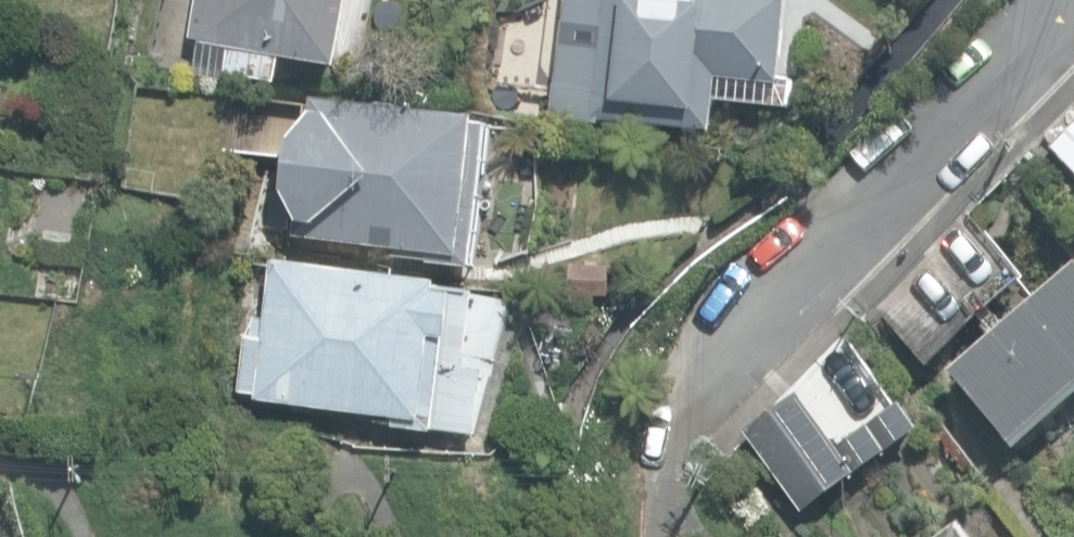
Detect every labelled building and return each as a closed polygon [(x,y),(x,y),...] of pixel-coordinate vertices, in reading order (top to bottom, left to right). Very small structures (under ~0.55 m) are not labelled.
[(281,86),(285,58),(341,67),(352,0),(194,0),(187,42),(230,49),(226,77),(281,86)] [(715,136),(723,81),(780,89),(792,0),(562,0),(545,124),(598,131),(599,121),(715,136)] [(428,268),(476,274),(493,126),(478,124),(479,116),(311,97),(310,105),(256,98),(249,157),(291,162),(283,236),(430,253),(428,268)] [(1073,174),(1073,126),(1050,151),(1073,174)] [(1025,277),(968,211),(874,312),(928,371),(1025,277)] [(396,429),(477,440),(487,371),(467,368),(478,292),(251,259),(247,286),(272,289),(267,321),(258,319),(248,339),(240,394),(257,395),(256,402),(397,422),(396,429)] [(1016,443),(1073,393),(1073,265),(953,370),(1016,443)] [(545,362),(584,351),(575,317),(537,328),(545,362)] [(800,386),(740,430),(801,512),(893,444),(876,421),(843,444),(800,386)] [(970,526),(955,536),(978,536),(970,526)]
